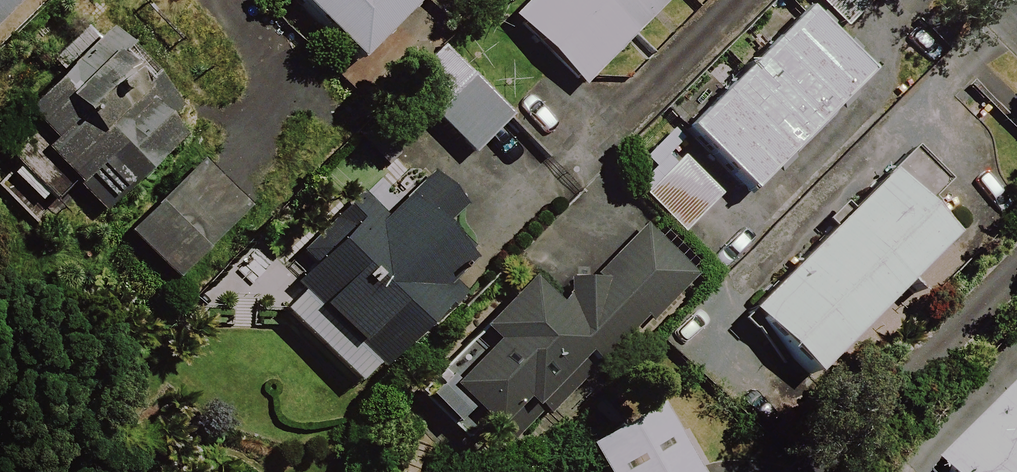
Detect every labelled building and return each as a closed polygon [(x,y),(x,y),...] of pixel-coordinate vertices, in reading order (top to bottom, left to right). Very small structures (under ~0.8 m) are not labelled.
[(23,0),(0,0),(0,23),(23,0)] [(352,67),(418,0),(284,0),(352,67)] [(506,22),(575,91),(667,0),(528,0),(506,22)] [(864,74),(798,11),(628,189),(680,238),(730,185),(745,199),(864,74)] [(195,123),(104,33),(19,120),(46,146),(15,178),(56,218),(77,197),(168,286),(243,210),(176,144),(195,123)] [(502,125),(450,69),(412,105),(465,160),(502,125)] [(946,240),(884,178),(743,318),(806,381),(946,240)] [(455,212),(423,180),(376,227),(364,215),(287,291),(372,377),(447,302),(437,292),(464,266),(433,234),(455,212)] [(690,280),(643,233),(559,319),(525,285),(477,334),(488,344),(444,389),(489,433),(517,404),(525,412),(581,354),(594,367),(639,321),(644,326),(690,280)] [(933,471),(1016,471),(1016,388),(933,471)] [(657,407),(584,447),(597,471),(693,471),(657,407)]
